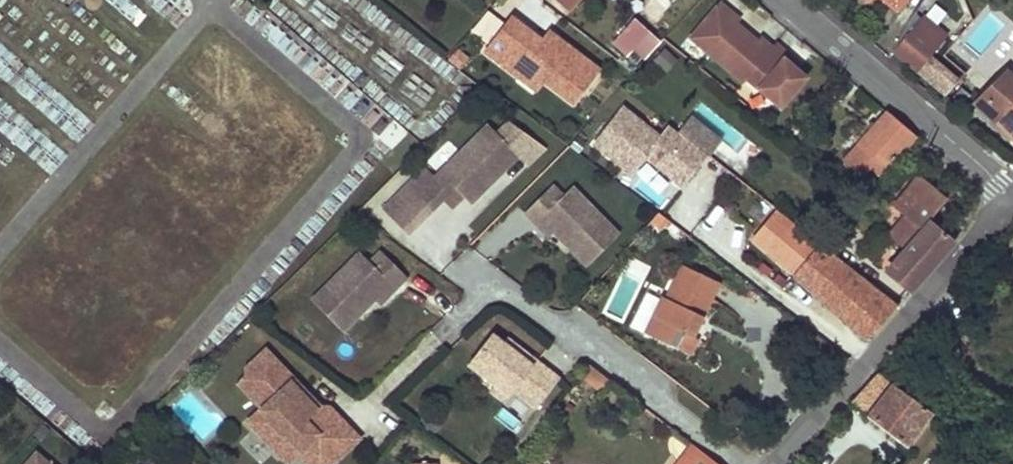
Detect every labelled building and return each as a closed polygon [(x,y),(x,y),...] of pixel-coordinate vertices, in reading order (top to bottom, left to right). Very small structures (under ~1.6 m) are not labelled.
[(569,12),(580,0),(558,0),(557,1),(569,12)] [(897,9),(905,0),(886,0),(897,9)] [(715,9),(735,25),(739,20),(719,4),(715,9)] [(803,76),(781,58),(770,48),(758,38),(754,42),(735,25),(715,9),(690,38),(741,81),(744,77),(778,106),(803,76)] [(512,18),(485,53),(519,79),(527,69),(544,82),(573,104),(598,70),(557,39),(550,48),(512,18)] [(951,83),(926,61),(945,40),(921,19),(893,51),(942,94),(951,83)] [(636,47),(647,57),(658,45),(633,22),(614,44),(627,55),(636,47)] [(557,39),(549,33),(542,42),(550,48),(557,39)] [(770,48),(781,58),(784,54),(773,44),(770,48)] [(456,49),(448,59),(460,69),(468,58),(456,49)] [(665,70),(675,60),(664,50),(654,60),(665,70)] [(527,69),(519,79),(536,92),(544,82),(527,69)] [(1005,71),(980,97),(985,102),(979,108),(996,122),(1012,140),(1012,78),(1005,71)] [(857,146),(864,151),(885,169),(887,171),(917,136),(888,112),(887,112),(857,146)] [(691,116),(678,132),(693,143),(705,128),(691,116)] [(378,136),(392,149),(407,134),(394,120),(378,136)] [(506,142),(520,129),(509,121),(497,134),(506,142)] [(791,122),(786,127),(791,131),(795,127),(791,122)] [(520,129),(506,142),(497,134),(488,125),(435,177),(425,167),(382,209),(407,235),(443,199),(455,188),(464,197),(471,204),(497,178),(493,173),(500,166),(504,171),(518,157),(528,167),(547,149),(520,129)] [(705,128),(693,143),(709,156),(721,140),(705,128)] [(824,140),(814,151),(820,157),(830,145),(824,140)] [(864,151),(858,159),(879,176),(885,169),(864,151)] [(493,173),(497,178),(504,171),(500,166),(493,173)] [(931,222),(949,201),(908,166),(886,199),(888,200),(885,204),(898,216),(902,212),(912,223),(894,241),(906,251),(887,271),(911,290),(954,241),(931,222)] [(588,266),(619,235),(572,187),(563,196),(552,186),(524,213),(536,225),(541,220),(554,233),(565,243),(569,239),(576,246),(572,250),(588,266)] [(455,188),(443,199),(452,209),(464,197),(455,188)] [(867,341),(880,325),(897,304),(775,210),(748,240),(867,341)] [(554,233),(541,220),(536,225),(549,238),(554,233)] [(565,243),(572,250),(576,246),(569,239),(565,243)] [(370,262),(360,252),(311,301),(342,332),(357,317),(352,313),(359,306),(364,310),(374,300),(390,284),(395,290),(407,277),(381,251),(370,262)] [(645,333),(689,354),(697,338),(692,336),(719,282),(683,265),(667,299),(663,297),(653,317),(645,333)] [(395,290),(390,284),(374,300),(379,305),(395,290)] [(655,293),(645,313),(653,317),(663,297),(655,293)] [(357,317),(364,310),(359,306),(352,313),(357,317)] [(468,364),(495,385),(499,379),(514,390),(536,408),(559,378),(535,360),(532,365),(502,342),(491,333),(468,364)] [(532,365),(535,360),(506,337),(502,342),(532,365)] [(295,379),(279,363),(277,365),(265,353),(255,362),(253,360),(244,369),(244,377),(236,385),(248,397),(250,395),(264,409),(252,420),(258,427),(255,429),(276,450),(279,448),(291,460),(303,449),(318,463),(332,463),(359,437),(341,418),(321,438),(306,422),(313,415),(298,400),(303,396),(291,384),(295,379)] [(866,415),(906,446),(932,412),(879,373),(852,402),(867,414),(866,415)] [(313,415),(321,406),(295,379),(291,384),(303,396),(298,400),(313,415)] [(514,390),(499,379),(495,385),(490,391),(505,402),(514,390)] [(330,407),(321,406),(313,415),(306,422),(321,438),(341,418),(330,407)] [(692,444),(678,463),(718,463),(692,444)] [(36,453),(27,463),(48,463),(36,453)]
